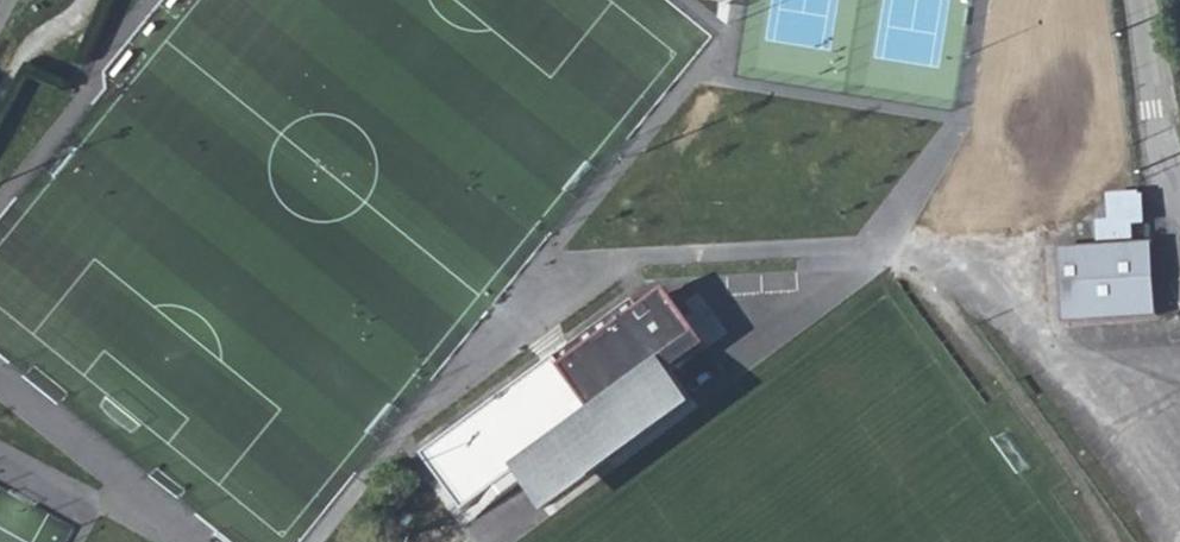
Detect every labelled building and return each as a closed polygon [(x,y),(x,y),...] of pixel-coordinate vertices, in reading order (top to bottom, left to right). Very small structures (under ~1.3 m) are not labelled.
[(1102,241),(1133,239),(1132,224),(1143,223),(1142,208),(1140,193),(1125,196),(1111,197),(1112,224),(1101,225),(1102,241)] [(1133,239),(1102,241),(1103,253),(1134,251),(1133,239)] [(1103,253),(1057,256),(1061,315),(1156,310),(1152,250),(1134,251),(1103,253)] [(1061,315),(1057,256),(1045,257),(1048,316),(1061,315)] [(634,300),(422,455),(472,520),(524,481),(543,507),(692,398),(666,363),(700,337),(668,293),(642,311),(634,300)]
